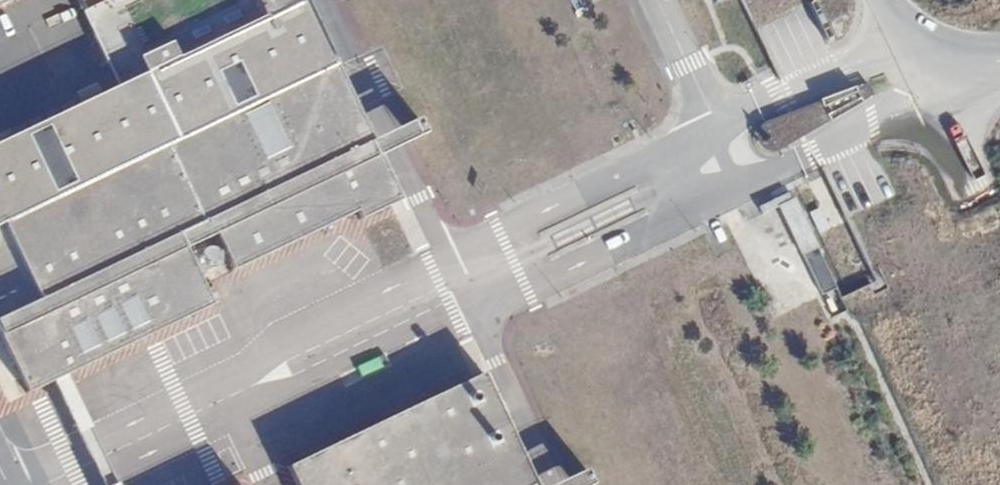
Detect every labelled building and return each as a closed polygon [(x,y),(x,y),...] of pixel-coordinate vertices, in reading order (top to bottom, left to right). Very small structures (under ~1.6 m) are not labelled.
[(265,16),(0,142),(0,227),(5,225),(191,136),(274,97),(334,68),(340,60),(311,0),(257,0),(265,16)] [(82,16),(115,0),(75,0),(82,16)] [(327,214),(388,185),(380,166),(375,156),(334,68),(274,97),(327,214)] [(191,136),(250,265),(353,216),(356,224),(398,205),(388,185),(327,214),(274,97),(191,136)] [(823,99),(764,128),(776,152),(835,123),(823,99)] [(250,265),(191,136),(5,225),(41,299),(0,319),(0,335),(28,394),(211,307),(178,237),(204,224),(228,275),(250,265)] [(791,200),(788,193),(758,207),(762,216),(779,207),(802,254),(814,248),(791,200)] [(791,200),(814,248),(816,247),(794,199),(791,200)] [(481,376),(287,468),(295,484),(532,484),(481,376)] [(576,484),(592,484),(586,470),(572,477),(576,484)] [(572,477),(554,484),(576,484),(572,477)]
